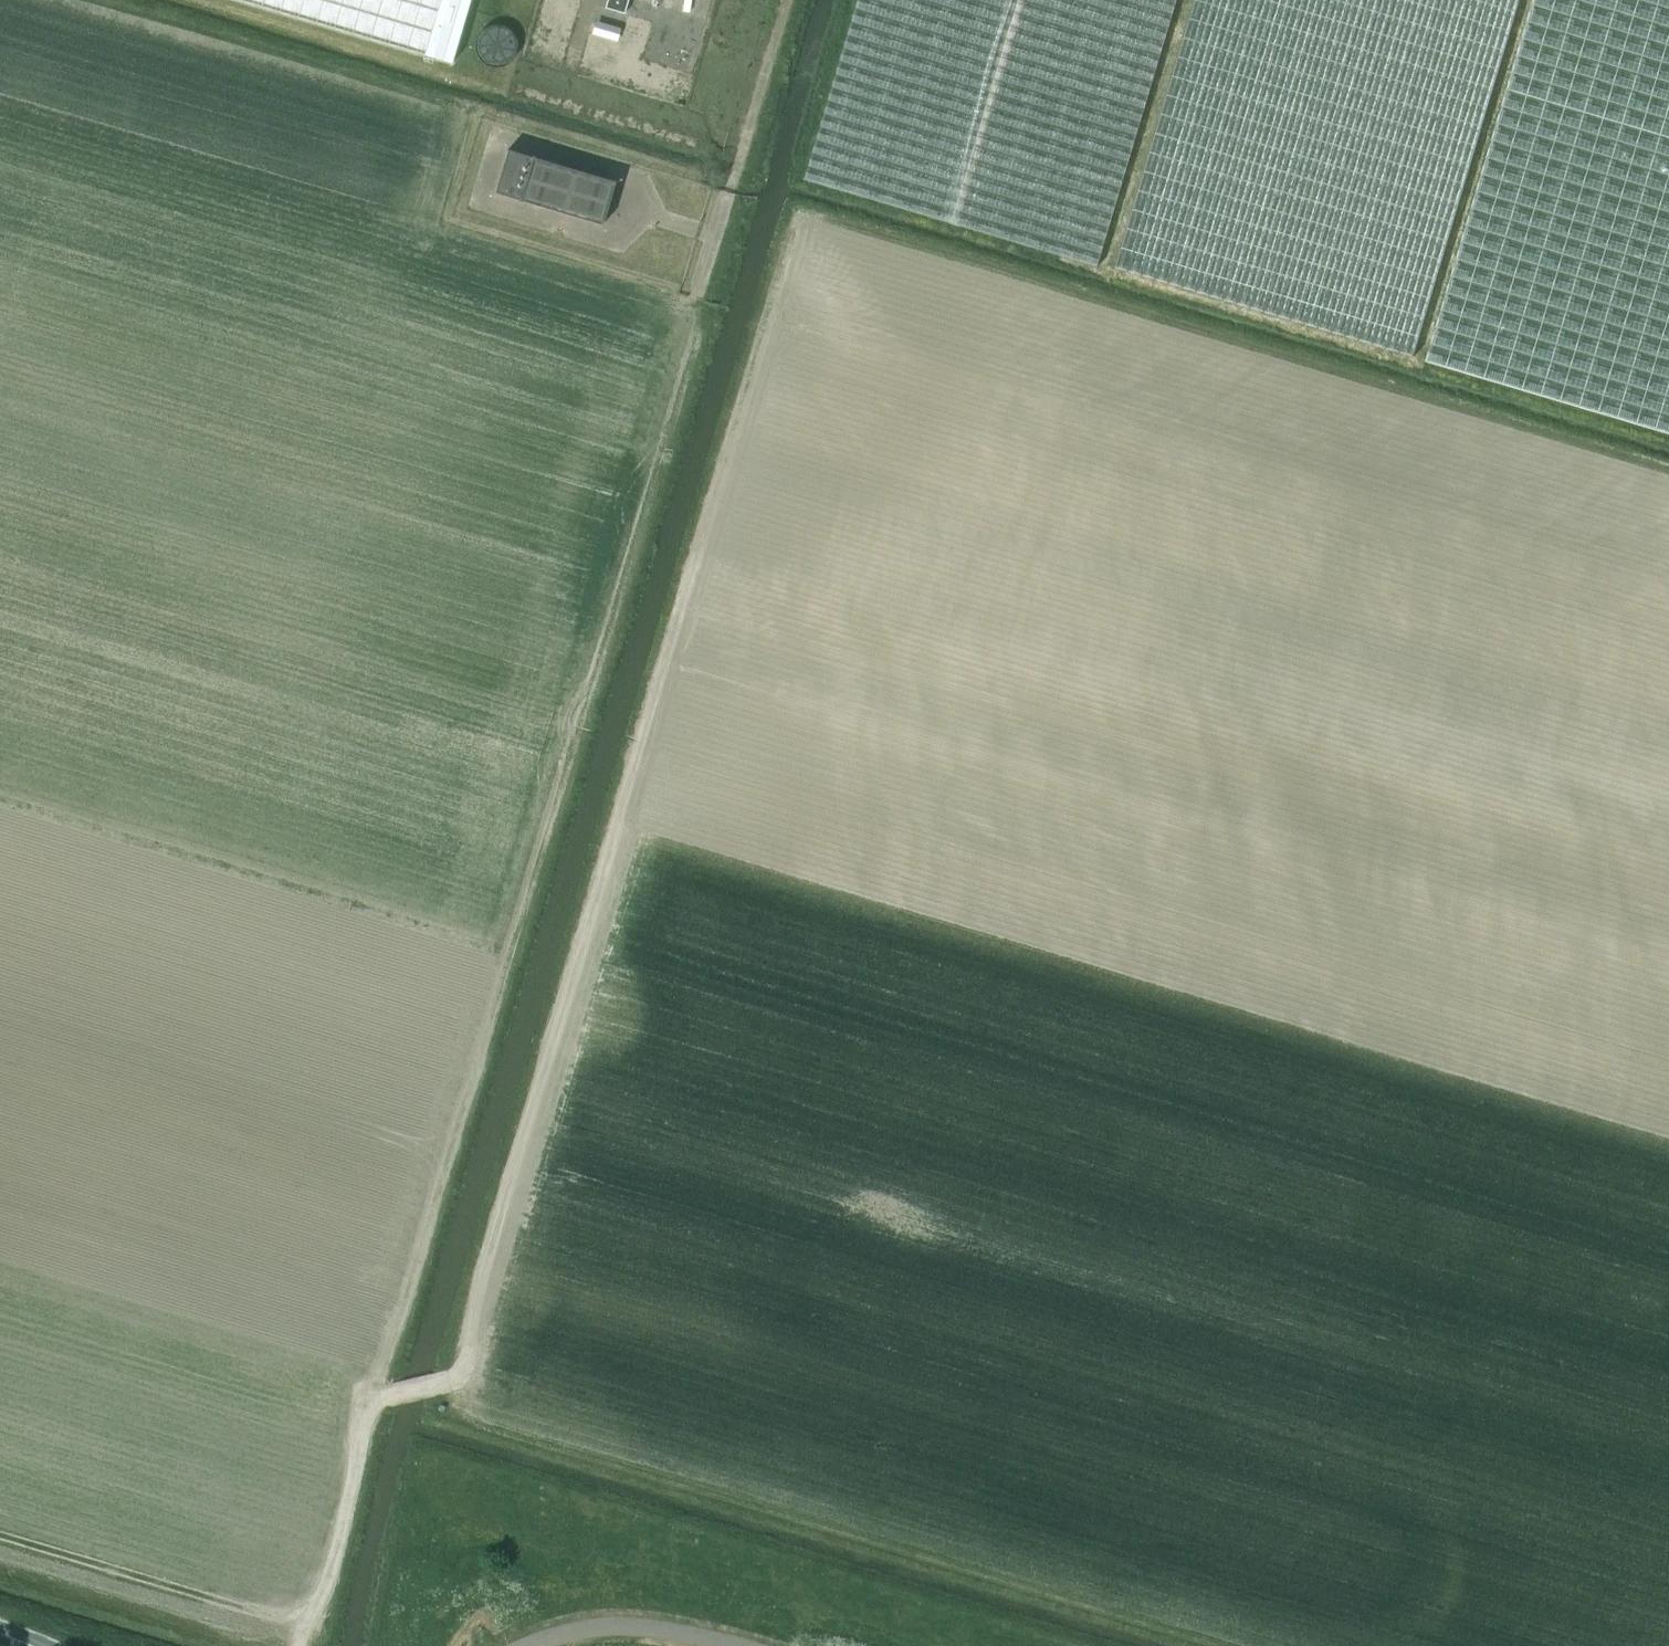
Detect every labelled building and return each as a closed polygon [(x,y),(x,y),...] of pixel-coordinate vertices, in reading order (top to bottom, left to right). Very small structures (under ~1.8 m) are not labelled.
[(453,63),(472,0),(238,0),(453,63)] [(631,0),(608,0),(606,8),(627,14),(631,0)] [(806,179),(1099,266),(1178,0),(860,0),(806,179)] [(1117,267),(1414,356),(1521,0),(1196,0),(1117,267)] [(1432,361),(1668,432),(1668,0),(1540,0),(1432,361)] [(617,41),(621,27),(596,20),(592,34),(617,41)] [(603,226),(616,182),(509,150),(496,193),(603,226)]
